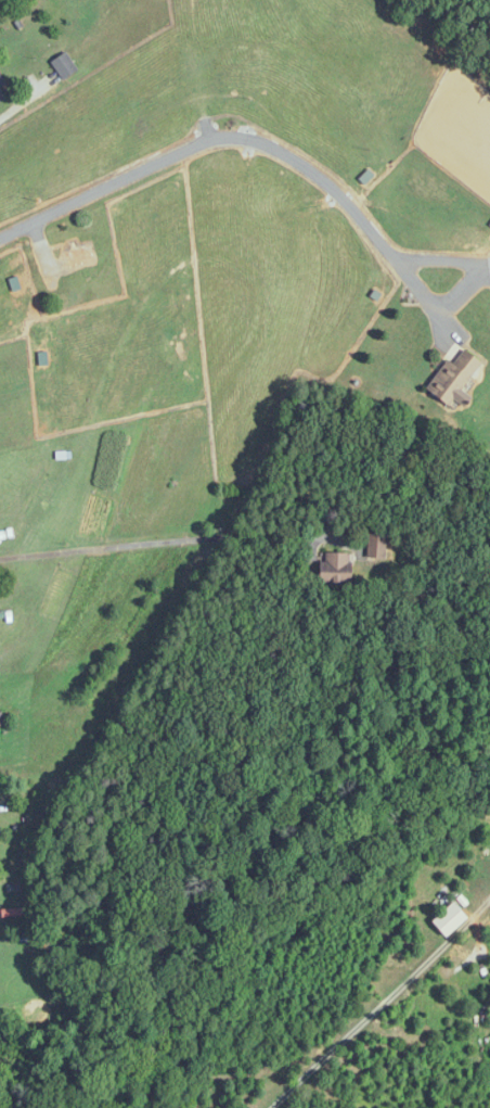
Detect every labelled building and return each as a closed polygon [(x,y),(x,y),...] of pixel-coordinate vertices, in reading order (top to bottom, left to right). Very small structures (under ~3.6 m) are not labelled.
[(52,61),(64,80),(79,70),(66,51),(52,61)] [(65,251),(70,270),(98,263),(93,244),(65,251)] [(448,358),(427,389),(452,405),(483,361),(465,348),(455,363),(448,358)] [(386,535),(369,534),(368,558),(386,559),(386,535)] [(323,553),(322,584),(353,584),(353,553),(323,553)] [(469,917),(454,902),(434,922),(449,937),(469,917)]
